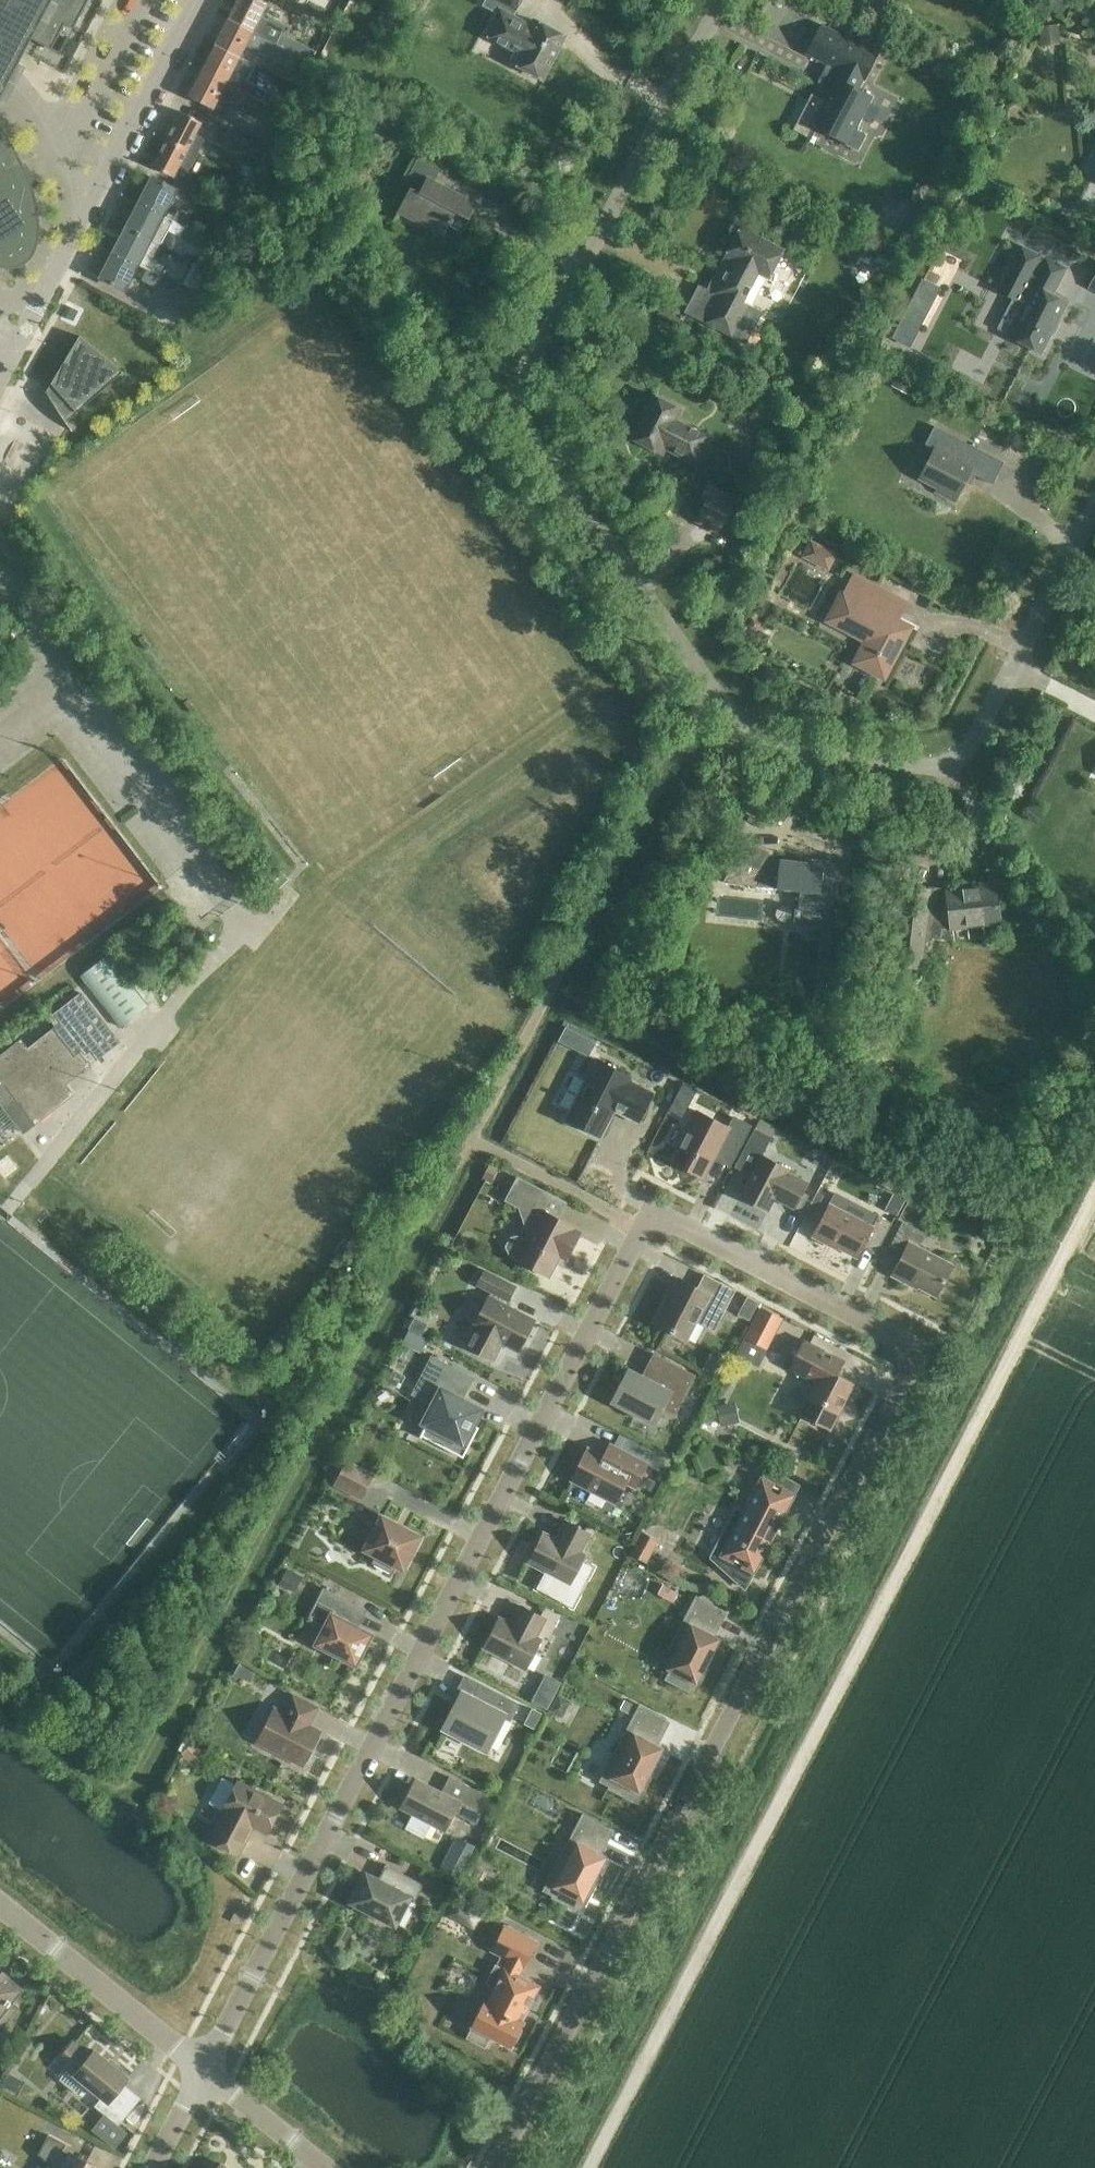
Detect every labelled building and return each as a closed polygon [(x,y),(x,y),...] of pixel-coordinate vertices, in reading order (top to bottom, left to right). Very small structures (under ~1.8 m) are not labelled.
[(17,80),(29,56),(36,42),(51,50),(64,25),(72,30),(88,0),(0,0),(0,112),(17,80)] [(280,33),(268,27),(265,31),(255,26),(266,4),(257,0),(238,0),(229,18),(275,42),(300,55),(305,46),(280,33)] [(513,16),(521,0),(495,0),(503,4),(501,9),(498,8),(484,35),(519,53),(513,65),(542,79),(565,35),(537,20),(534,26),(513,16)] [(1045,6),(1062,15),(1070,0),(1049,0),(1045,6)] [(300,55),(275,42),(229,18),(215,44),(239,56),(245,45),(294,71),(302,56),(300,55)] [(857,88),(862,78),(864,79),(877,54),(876,53),(856,43),(821,24),(806,52),(831,65),(822,82),(831,87),(812,124),(858,149),(866,134),(854,128),(871,96),(857,88)] [(1061,43),(1058,24),(1038,26),(1040,45),(1061,43)] [(1067,38),(1079,45),(1084,35),(1072,28),(1067,38)] [(863,31),(856,43),(876,53),(882,41),(863,31)] [(228,76),(239,56),(215,44),(201,70),(248,95),(260,101),(266,91),(241,78),(239,82),(228,76)] [(260,101),(248,95),(201,70),(188,95),(212,108),(223,87),(234,92),(231,97),(243,103),(240,109),(253,116),(260,101)] [(166,138),(196,155),(205,139),(195,134),(201,123),(180,111),(166,138)] [(5,270),(13,270),(22,267),(29,262),(34,254),(37,238),(37,231),(38,221),(36,205),(32,190),(31,190),(21,165),(22,165),(11,144),(0,128),(0,269),(5,270)] [(188,170),(196,155),(166,138),(151,166),(173,177),(179,165),(188,170)] [(476,203),(434,180),(439,170),(417,158),(404,184),(410,187),(398,209),(444,233),(448,225),(461,232),(476,203)] [(261,164),(252,159),(249,166),(248,165),(241,177),(251,183),(261,164)] [(134,201),(162,215),(175,190),(151,177),(144,191),(140,189),(134,201)] [(204,237),(185,227),(172,220),(162,215),(134,201),(127,213),(132,216),(126,228),(149,240),(160,246),(167,231),(199,247),(204,237)] [(172,220),(185,227),(191,216),(178,210),(172,220)] [(899,214),(889,231),(901,238),(911,221),(899,214)] [(713,292),(699,319),(737,339),(753,308),(742,302),(758,272),(769,278),(784,250),(775,245),(740,226),(725,255),(731,258),(713,292)] [(136,265),(149,240),(126,228),(119,241),(114,239),(108,250),(136,265)] [(206,242),(195,264),(207,271),(219,249),(206,242)] [(875,261),(894,271),(903,255),(883,245),(875,261)] [(1066,269),(1039,255),(1020,245),(997,290),(1024,304),(1008,335),(1041,352),(1067,302),(1053,295),(1066,269)] [(123,290),(136,265),(108,250),(102,262),(107,265),(100,278),(123,290)] [(146,270),(159,277),(165,266),(152,260),(146,270)] [(207,271),(194,263),(183,284),(196,290),(207,271)] [(154,286),(159,277),(146,270),(141,280),(154,286)] [(152,317),(172,328),(177,318),(157,307),(152,317)] [(79,337),(46,392),(42,386),(41,385),(70,429),(70,428),(66,422),(122,372),(79,337)] [(891,385),(910,395),(917,381),(897,372),(891,385)] [(675,419),(681,408),(654,393),(648,402),(630,437),(658,453),(661,446),(696,465),(710,438),(675,419)] [(936,492),(954,501),(971,468),(973,469),(983,451),(934,426),(925,444),(935,449),(920,478),(938,487),(936,492)] [(736,497),(707,482),(698,499),(703,502),(693,522),(716,534),(736,497)] [(811,538),(802,555),(829,569),(838,552),(811,538)] [(854,662),(883,677),(909,627),(888,616),(897,600),(851,576),(827,621),(866,641),(854,662)] [(723,883),(757,887),(772,855),(742,841),(723,883)] [(823,861),(823,865),(779,860),(776,889),(799,891),(796,924),(832,927),(835,895),(838,895),(842,863),(823,861)] [(942,929),(1000,922),(995,886),(947,891),(946,893),(929,891),(930,889),(903,885),(893,964),(920,967),(921,957),(934,959),(937,938),(940,939),(942,929)] [(80,975),(120,1027),(148,1006),(107,954),(80,975)] [(88,1066),(118,1043),(79,993),(50,1017),(57,1025),(27,1049),(20,1040),(0,1055),(0,1103),(23,1133),(72,1094),(65,1084),(88,1066)] [(631,1077),(597,1059),(566,1118),(576,1123),(578,1126),(582,1129),(586,1131),(591,1131),(600,1136),(611,1116),(608,1114),(613,1105),(623,1109),(621,1113),(637,1121),(652,1092),(629,1080),(631,1077)] [(679,1088),(674,1097),(683,1102),(688,1093),(679,1088)] [(670,1160),(704,1177),(718,1149),(733,1157),(749,1125),(733,1117),(728,1127),(696,1110),(670,1160)] [(758,1120),(754,1127),(762,1131),(771,1135),(774,1129),(758,1120)] [(751,1132),(734,1166),(750,1174),(739,1195),(767,1210),(774,1198),(793,1208),(794,1207),(802,1191),(807,1182),(787,1172),(789,1169),(762,1155),(771,1136),(771,1135),(762,1131),(754,1127),(751,1132)] [(516,1257),(515,1258),(549,1276),(563,1248),(570,1251),(580,1231),(573,1228),(574,1227),(536,1207),(545,1191),(517,1177),(506,1200),(519,1206),(528,1234),(510,1237),(506,1246),(509,1253),(516,1257)] [(802,1191),(794,1207),(801,1211),(809,1195),(802,1191)] [(898,1219),(900,1215),(908,1200),(909,1199),(894,1192),(881,1217),(878,1215),(872,1226),(829,1204),(813,1234),(856,1257),(862,1246),(875,1253),(894,1217),(898,1219)] [(908,1200),(900,1215),(904,1217),(907,1211),(914,1215),(919,1205),(908,1200)] [(935,1296),(952,1264),(918,1246),(925,1233),(902,1221),(888,1248),(901,1255),(891,1275),(909,1284),(910,1283),(935,1296)] [(453,1233),(450,1245),(462,1247),(464,1235),(453,1233)] [(515,1355),(517,1351),(534,1319),(505,1304),(515,1286),(484,1270),(476,1284),(491,1292),(489,1296),(488,1296),(470,1331),(471,1332),(463,1349),(491,1363),(499,1347),(515,1355)] [(663,1303),(653,1321),(687,1339),(705,1304),(722,1313),(733,1290),(704,1275),(697,1288),(678,1277),(664,1304),(663,1303)] [(749,1320),(758,1302),(746,1296),(737,1314),(749,1320)] [(780,1319),(761,1309),(741,1348),(761,1358),(780,1319)] [(408,1328),(421,1335),(427,1323),(414,1316),(408,1328)] [(403,1339),(417,1346),(422,1337),(408,1329),(403,1339)] [(830,1430),(854,1383),(836,1374),(843,1360),(803,1340),(788,1368),(814,1381),(797,1413),(830,1430)] [(612,1400),(654,1421),(661,1408),(674,1414),(694,1375),(653,1354),(645,1370),(648,1371),(644,1379),(627,1371),(612,1400)] [(425,1424),(419,1436),(420,1437),(421,1436),(462,1457),(478,1427),(473,1424),(477,1416),(457,1406),(460,1399),(461,1399),(472,1377),(431,1356),(411,1394),(431,1404),(422,1423),(425,1424)] [(730,1405),(716,1408),(720,1425),(733,1422),(730,1405)] [(571,1479),(614,1502),(624,1483),(634,1487),(647,1462),(610,1443),(603,1457),(587,1448),(571,1479)] [(784,1461),(782,1474),(792,1475),(794,1463),(793,1463),(795,1452),(788,1451),(786,1462),(784,1461)] [(347,1461),(335,1485),(359,1498),(372,1474),(347,1461)] [(740,1520),(732,1516),(714,1550),(734,1561),(728,1573),(742,1586),(742,1588),(743,1588),(768,1540),(770,1541),(778,1525),(776,1524),(792,1494),(761,1479),(740,1520)] [(413,1547),(418,1536),(382,1517),(365,1548),(376,1554),(371,1563),(392,1573),(396,1565),(404,1569),(415,1548),(413,1547)] [(583,1554),(579,1551),(589,1533),(565,1521),(556,1539),(543,1533),(528,1562),(551,1574),(542,1590),(565,1602),(574,1585),(568,1582),(583,1554)] [(646,1563),(658,1540),(642,1531),(629,1554),(646,1563)] [(278,1583),(294,1592),(303,1577),(287,1568),(278,1583)] [(662,1585),(657,1594),(672,1602),(677,1593),(662,1585)] [(355,1663),(370,1634),(356,1626),(365,1610),(324,1589),(309,1617),(325,1625),(316,1643),(355,1663)] [(689,1690),(693,1692),(706,1668),(702,1665),(715,1639),(709,1636),(723,1610),(695,1595),(667,1649),(677,1654),(664,1679),(688,1692),(689,1690)] [(499,1618),(484,1647),(524,1668),(540,1639),(535,1637),(544,1618),(521,1606),(514,1619),(518,1621),(515,1626),(499,1618)] [(237,1664),(232,1675),(243,1680),(248,1669),(237,1664)] [(460,1692),(443,1726),(487,1749),(504,1716),(509,1719),(517,1704),(478,1684),(471,1698),(460,1692)] [(538,1687),(531,1701),(546,1709),(553,1695),(538,1687)] [(308,1725),(317,1707),(292,1694),(283,1712),(274,1707),(256,1742),(302,1765),(320,1731),(308,1725)] [(558,1695),(549,1711),(562,1718),(571,1702),(558,1695)] [(632,1799),(637,1801),(649,1777),(645,1774),(658,1749),(653,1745),(666,1719),(638,1704),(598,1781),(608,1786),(607,1788),(631,1801),(632,1799)] [(423,1836),(430,1823),(443,1830),(453,1811),(476,1822),(489,1797),(449,1777),(441,1792),(415,1778),(400,1808),(413,1814),(406,1828),(423,1836)] [(253,1826),(267,1833),(282,1804),(237,1780),(222,1810),(223,1810),(208,1839),(238,1854),(253,1826)] [(539,1793),(533,1804),(547,1812),(554,1800),(539,1793)] [(576,1908),(580,1910),(593,1886),(588,1883),(602,1858),(596,1854),(610,1828),(582,1813),(542,1890),(551,1895),(550,1897),(574,1910),(576,1908)] [(456,1837),(448,1852),(466,1862),(474,1846),(456,1837)] [(452,1858),(445,1872),(457,1878),(464,1864),(452,1858)] [(352,1901),(376,1914),(374,1917),(388,1924),(390,1921),(394,1923),(407,1897),(414,1901),(423,1884),(385,1864),(374,1886),(362,1880),(352,1901)] [(236,1924),(240,1916),(233,1912),(229,1920),(236,1924)] [(466,2037),(484,2047),(491,2035),(510,2045),(512,2042),(516,2040),(521,2030),(520,2025),(522,2022),(520,2020),(537,1986),(517,1975),(522,1966),(523,1966),(535,1942),(504,1926),(492,1950),(508,1958),(503,1968),(495,1964),(485,1983),(495,1988),(487,2003),(484,2002),(466,2037)] [(16,2007),(9,2002),(20,1988),(4,1976),(5,1975),(0,1971),(0,2027),(16,2007)] [(78,2094),(87,2084),(102,2097),(95,2105),(118,2124),(139,2098),(122,2084),(128,2077),(94,2050),(74,2074),(68,2068),(59,2079),(78,2094)] [(16,2092),(22,2080),(8,2074),(2,2086),(16,2092)] [(95,2165),(63,2149),(65,2144),(47,2134),(37,2154),(49,2164),(47,2167),(93,2167),(95,2165)] [(81,2135),(76,2143),(88,2150),(92,2141),(81,2135)]
